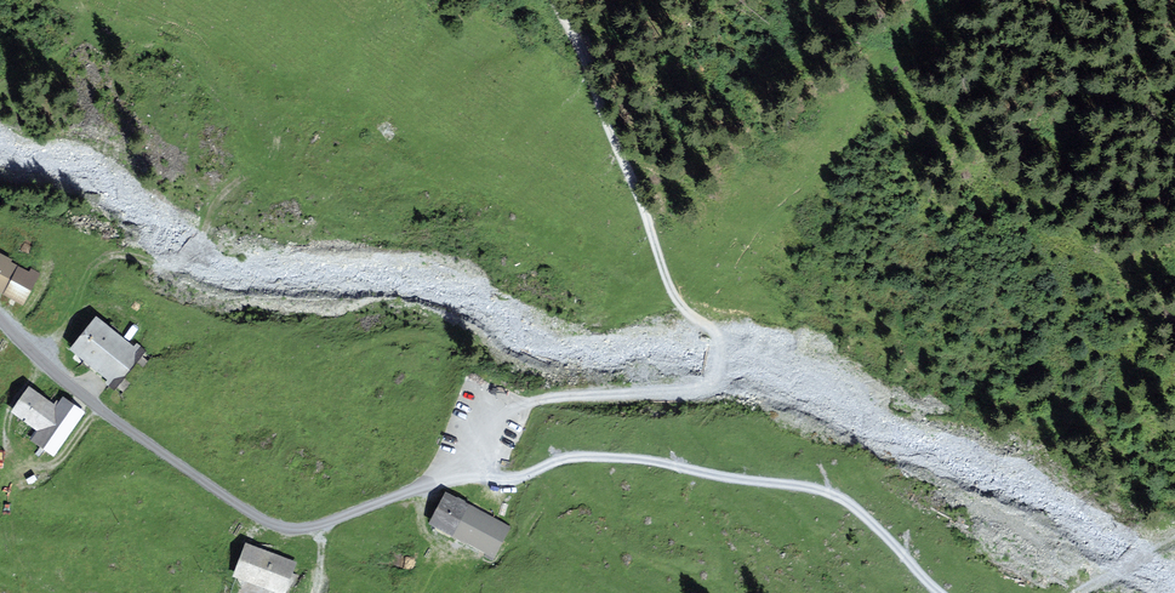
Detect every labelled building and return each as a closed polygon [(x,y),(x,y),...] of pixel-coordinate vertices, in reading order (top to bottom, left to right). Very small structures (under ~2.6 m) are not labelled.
[(38,274),(31,270),(28,276),(8,265),(10,261),(0,255),(0,256),(0,289),(23,302),(38,274)] [(115,390),(146,352),(139,347),(135,353),(98,323),(76,350),(113,380),(109,385),(115,390)] [(53,452),(80,414),(63,402),(61,405),(57,402),(52,409),(30,394),(18,412),(44,430),(36,440),(53,452)] [(508,529),(449,497),(435,524),(493,555),(508,529)] [(282,592),(293,564),(248,547),(237,575),(282,592)]
